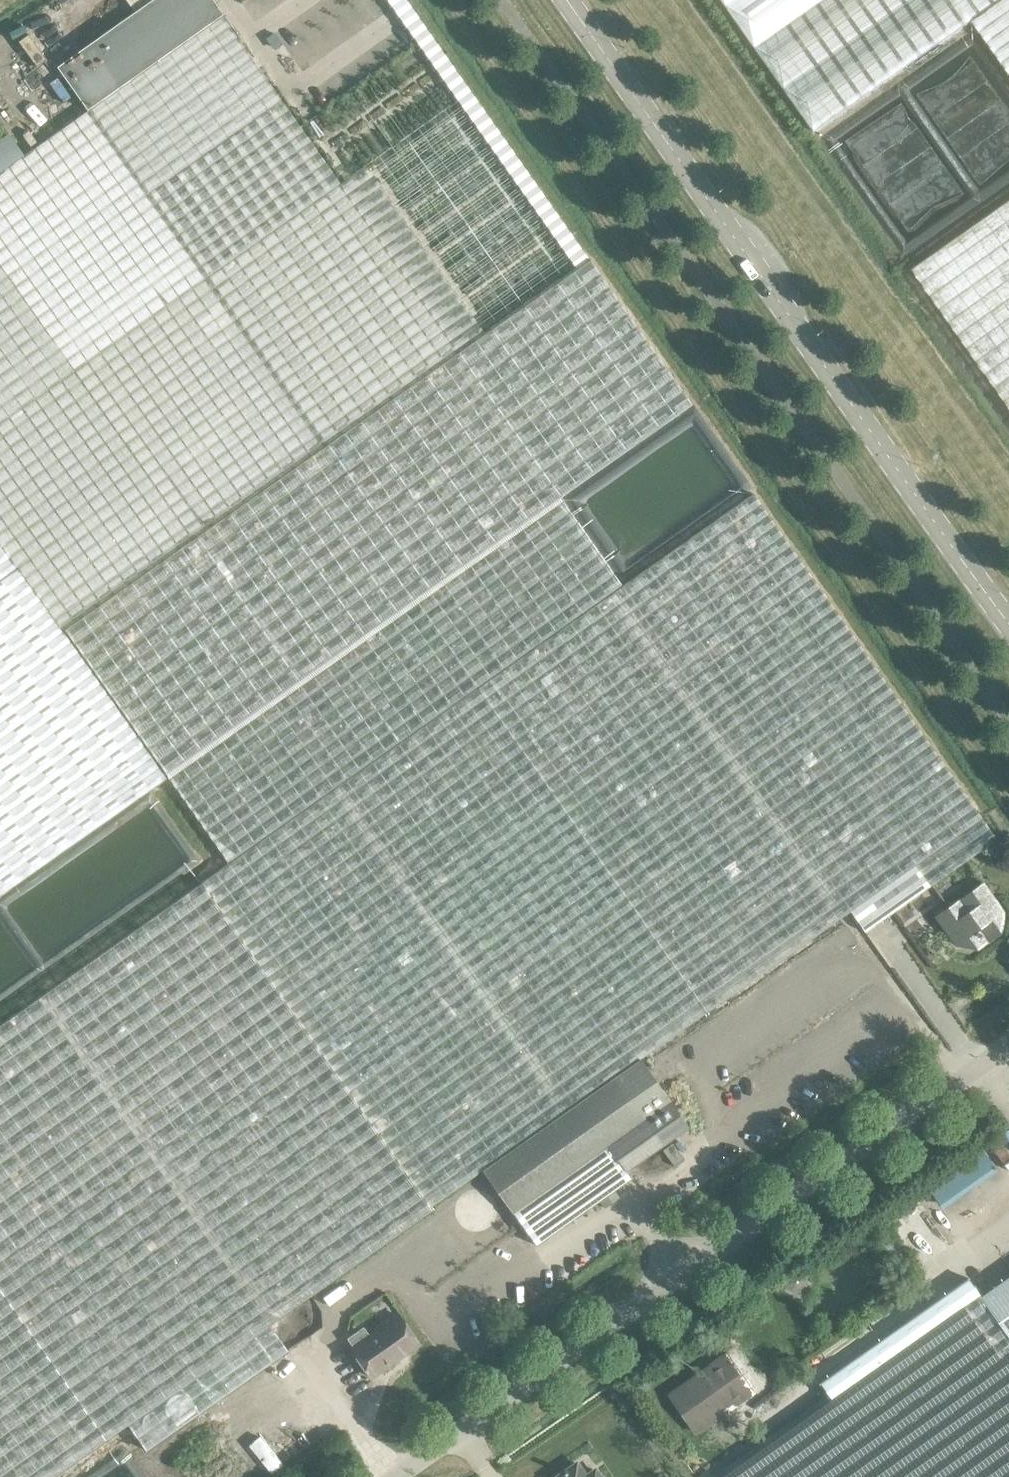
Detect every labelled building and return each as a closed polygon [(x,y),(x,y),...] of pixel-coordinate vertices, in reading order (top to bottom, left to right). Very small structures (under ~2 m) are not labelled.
[(17,568),(61,631),(62,630),(64,628),(166,773),(690,403),(589,260),(485,333),(365,164),(340,182),(212,0),(152,0),(57,67),(87,110),(23,155),(9,134),(0,141),(0,544),(17,568)] [(133,9),(145,0),(127,0),(133,9)] [(815,133),(973,21),(1008,72),(1008,0),(722,0),(815,133)] [(47,60),(28,34),(18,42),(36,67),(47,60)] [(914,271),(1006,401),(1008,406),(1008,204),(914,271)] [(752,493),(201,882),(430,1207),(482,1170),(512,1212),(535,1245),(630,1178),(626,1171),(688,1127),(639,1059),(652,1050),(850,911),(864,932),(996,839),(981,818),(752,493)] [(166,780),(107,694),(62,630),(61,631),(17,568),(0,544),(0,897),(166,780)] [(0,1023),(0,1290),(103,1437),(122,1463),(271,1359),(252,1332),(430,1207),(201,882),(0,1023)] [(1003,912),(983,883),(947,908),(950,913),(938,921),(956,946),(976,949),(1000,933),(1001,927),(1002,923),(1003,918),(1003,912)] [(897,1241),(884,1250),(892,1261),(905,1252),(897,1241)] [(980,1297),(967,1278),(819,1382),(830,1398),(718,1476),(1008,1476),(1008,1277),(980,1297)] [(103,1437),(0,1290),(0,1476),(46,1476),(103,1437)] [(353,1334),(338,1345),(345,1355),(341,1357),(360,1384),(361,1383),(359,1381),(367,1376),(368,1378),(388,1364),(386,1362),(392,1358),(394,1360),(409,1349),(390,1323),(360,1344),(353,1334)] [(735,1343),(665,1393),(693,1433),(763,1384),(735,1343)] [(562,1472),(562,1473),(557,1476),(600,1476),(595,1470),(585,1476),(576,1463),(566,1471),(565,1470),(562,1472)]
